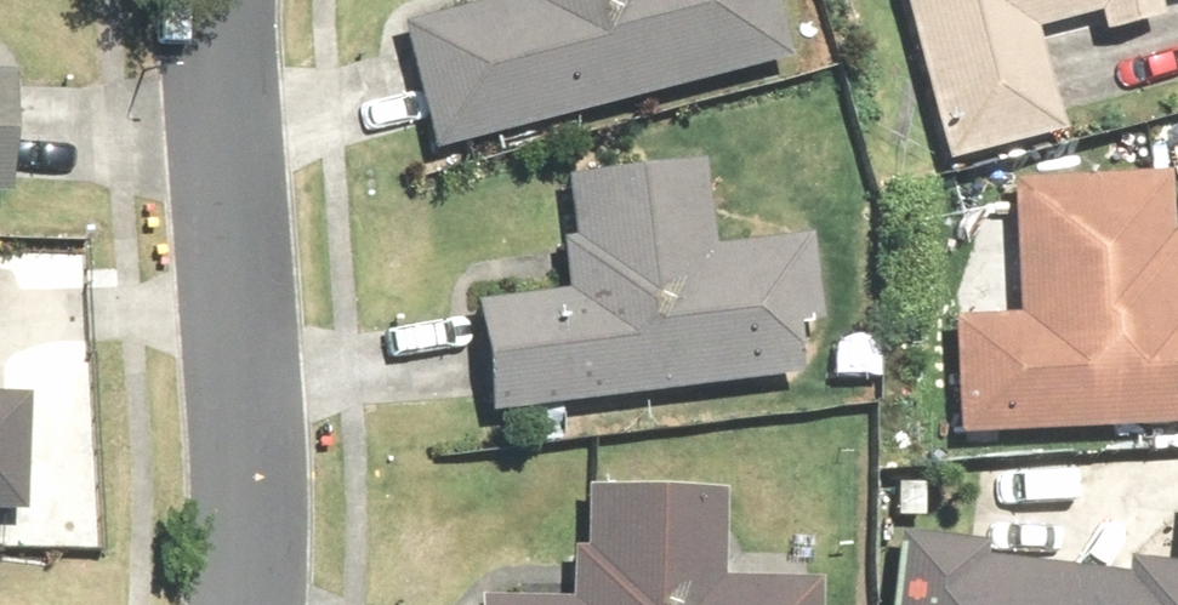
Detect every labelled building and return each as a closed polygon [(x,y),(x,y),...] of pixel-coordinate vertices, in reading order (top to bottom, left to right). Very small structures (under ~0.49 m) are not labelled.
[(406,23),(436,139),(780,51),(767,0),(495,0),(406,23)] [(941,164),(1060,132),(1032,28),(1101,9),(1108,35),(1156,22),(1150,0),(896,0),(941,164)] [(463,314),(477,414),(773,374),(767,324),(816,318),(803,228),(700,242),(689,159),(549,178),(566,300),(463,314)] [(947,441),(1177,430),(1177,233),(1165,233),(1162,171),(999,179),(1005,312),(941,315),(947,441)] [(16,504),(21,390),(0,389),(0,503),(16,504)] [(894,534),(886,604),(1177,604),(1177,488),(1176,487),(1168,562),(1123,558),(1121,578),(964,561),(966,542),(894,534)] [(825,580),(720,577),(723,493),(582,489),(579,604),(824,604),(825,580)]
